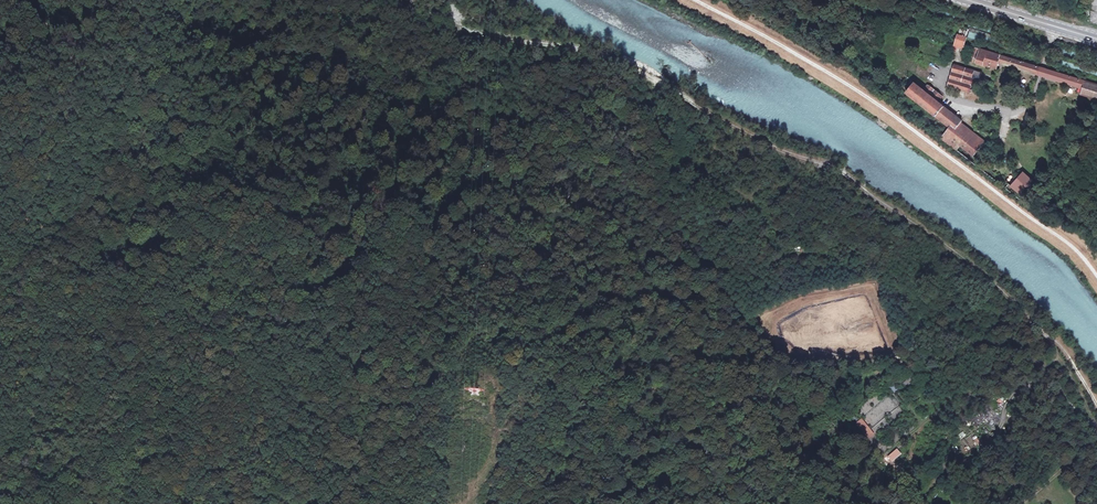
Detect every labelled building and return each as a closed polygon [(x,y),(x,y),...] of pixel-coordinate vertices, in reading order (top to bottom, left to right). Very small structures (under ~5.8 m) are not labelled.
[(965,45),(966,39),(958,36),(956,44),(955,46),(963,49),(965,45)] [(1043,69),(997,55),(976,48),(973,58),(979,60),(978,64),(997,70),(999,64),(1043,77),(1083,89),(1081,95),(1096,100),(1096,85),(1043,69)] [(984,74),(956,66),(949,87),(969,93),(973,83),(980,85),(984,74)] [(906,93),(951,129),(978,151),(986,142),(975,134),(966,127),(961,123),(963,121),(938,102),(943,97),(931,87),(928,85),(923,90),(912,81),(908,85),(907,84),(905,87),(907,89),(910,87),(911,88),(906,93)] [(980,85),(973,83),(969,93),(977,96),(980,85)] [(1027,115),(1024,126),(1029,128),(1032,117),(1027,115)] [(951,129),(943,139),(958,151),(961,147),(974,156),(978,151),(951,129)] [(1073,148),(1072,154),(1086,158),(1088,152),(1073,148)] [(1024,173),(1013,186),(1022,194),(1034,180),(1024,173)] [(483,393),(484,386),(465,383),(464,390),(483,393)] [(897,407),(901,404),(893,395),(890,398),(897,407)] [(985,422),(990,428),(1001,418),(996,412),(985,422)] [(869,442),(877,436),(863,418),(855,424),(869,442)]
